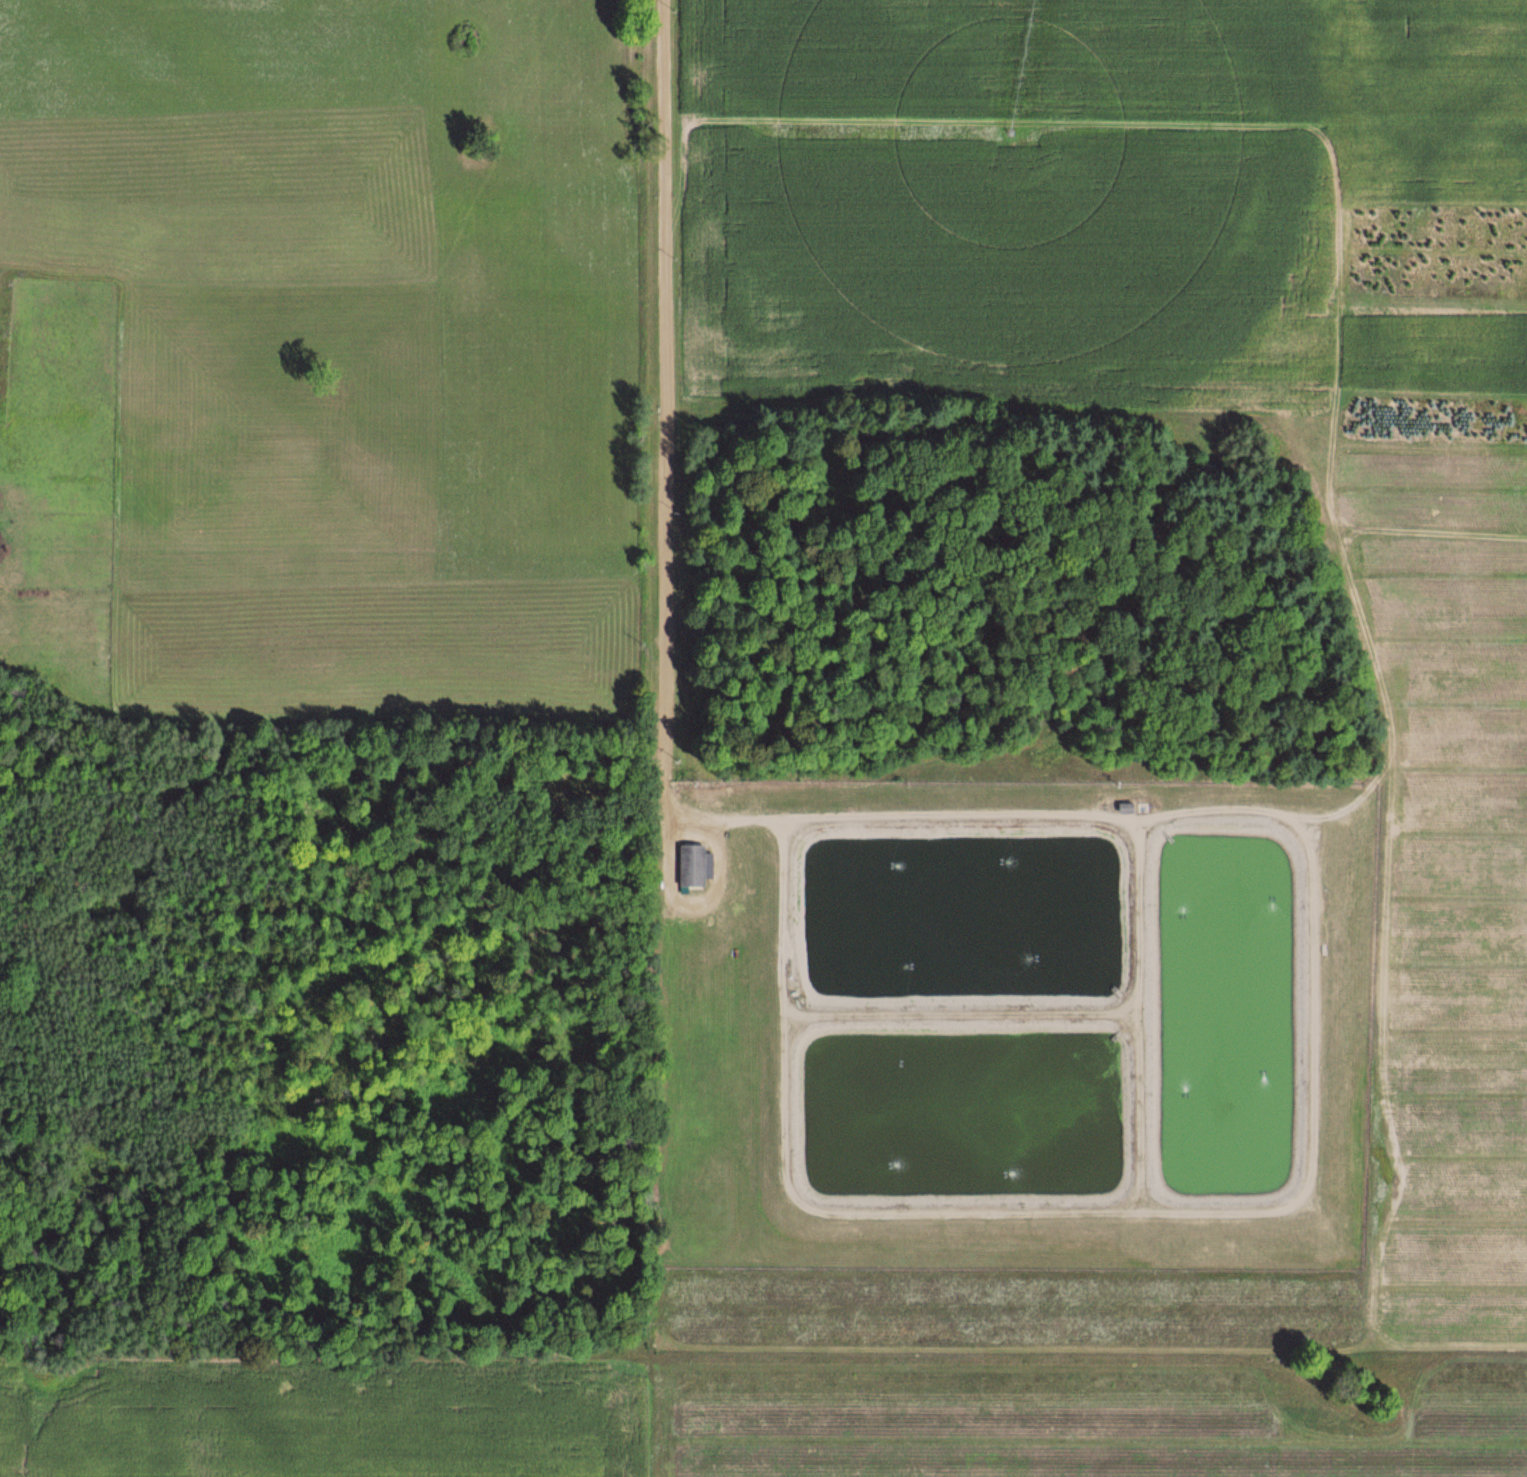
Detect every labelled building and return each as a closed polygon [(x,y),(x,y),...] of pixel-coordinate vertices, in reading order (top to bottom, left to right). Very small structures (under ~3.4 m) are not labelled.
[(705,844),(681,844),(681,886),(705,886),(705,844)]
